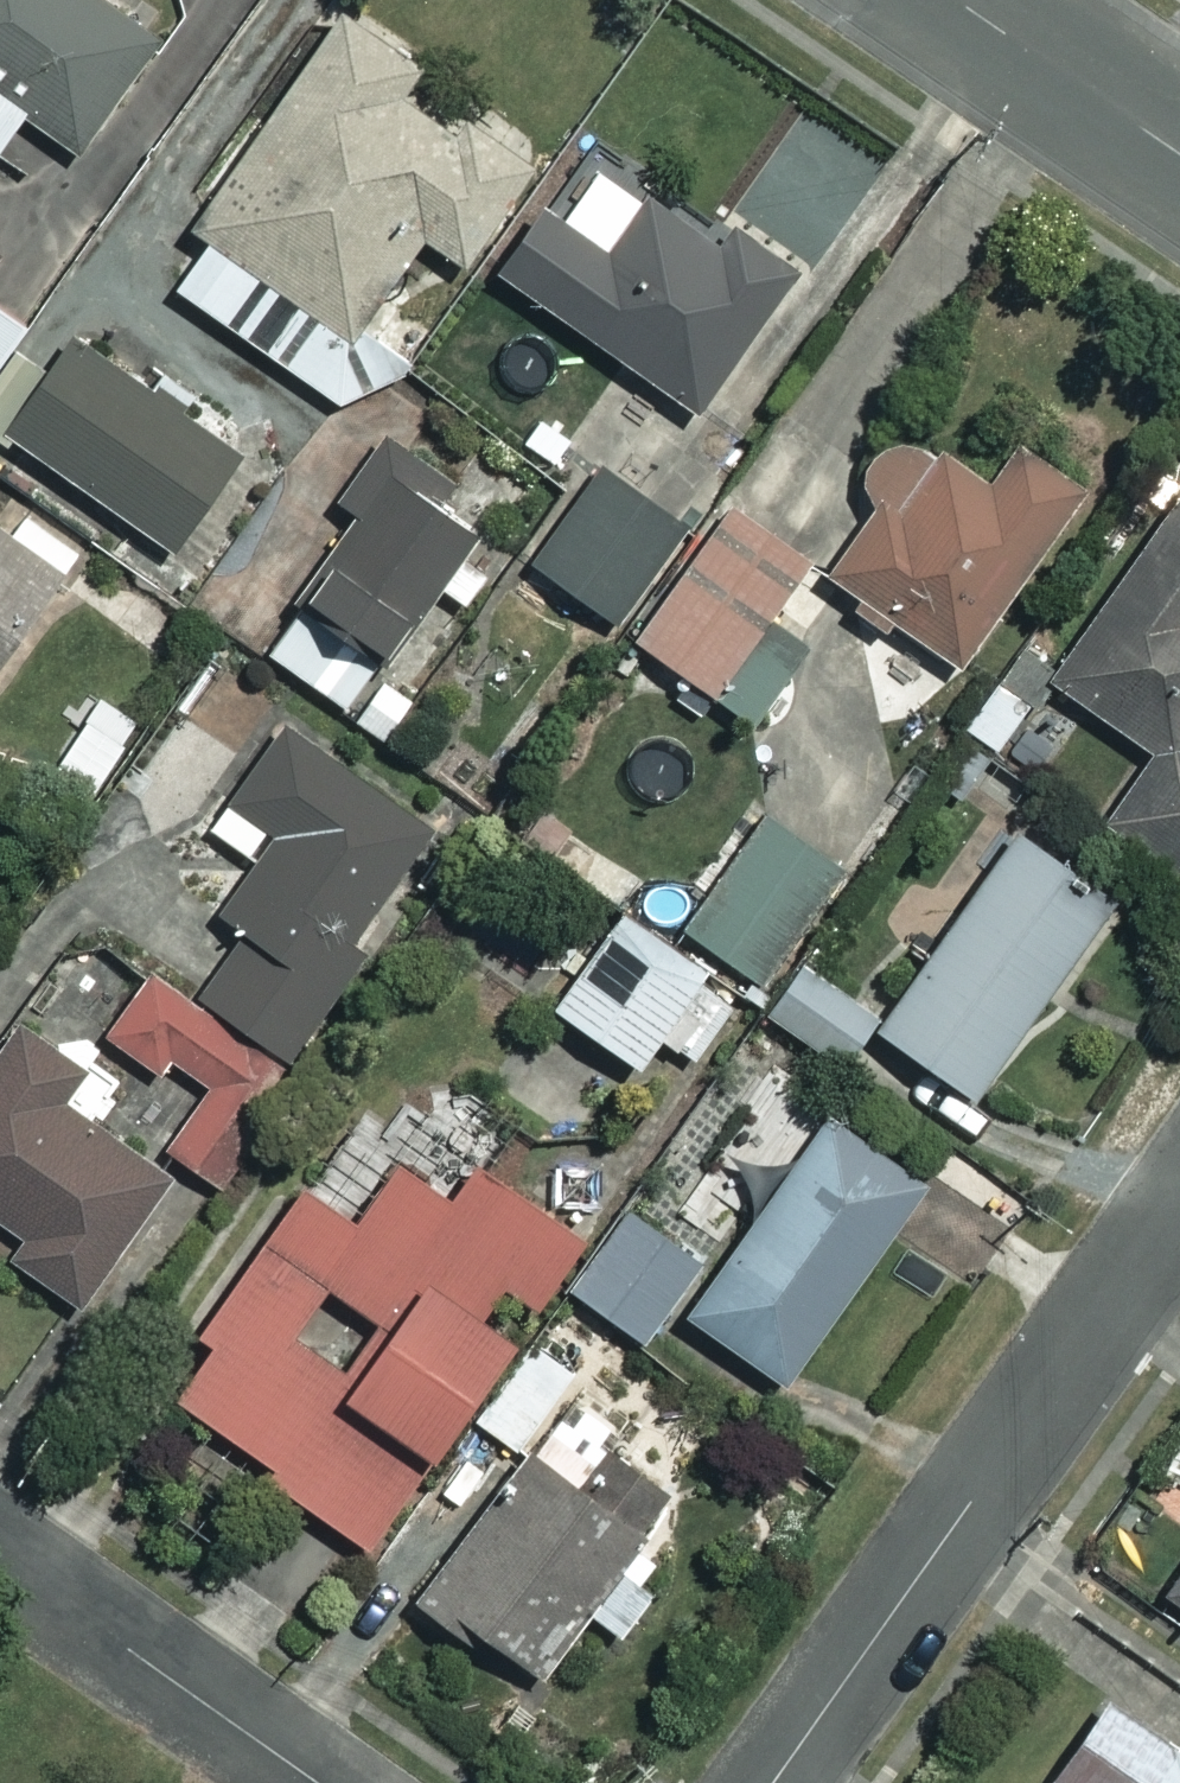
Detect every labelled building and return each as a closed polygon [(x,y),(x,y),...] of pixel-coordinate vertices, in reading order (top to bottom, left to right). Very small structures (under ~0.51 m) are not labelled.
[(19,110),(70,148),(151,34),(103,0),(0,0),(0,137),(19,110)] [(373,392),(390,366),(327,322),(392,223),(412,236),(419,224),(453,246),(505,168),(488,157),(501,137),(457,108),(444,128),(404,102),(420,78),(329,18),(191,227),(202,234),(167,287),(345,404),(359,383),(373,392)] [(713,230),(582,138),(477,289),(540,333),(553,313),(691,410),(790,267),(721,219),(713,230)] [(24,326),(0,308),(0,359),(24,326)] [(66,334),(0,428),(0,432),(165,548),(233,452),(66,334)] [(827,572),(850,589),(838,606),(872,631),(884,614),(952,663),(1077,488),(1009,439),(982,478),(894,415),(847,480),(877,502),(827,572)] [(297,592),(381,655),(436,582),(460,601),(481,574),(456,555),(474,533),(432,501),(448,480),(383,430),(332,498),(355,515),(297,592)] [(527,554),(536,560),(513,592),(562,628),(585,596),(613,616),(681,523),(595,460),(527,554)] [(1047,680),(1151,753),(1104,821),(1179,874),(1179,489),(1047,680)] [(752,714),(806,639),(772,615),(813,557),(727,496),(632,630),(752,714)] [(0,528),(0,651),(58,570),(0,528)] [(135,719),(96,698),(56,770),(95,791),(135,719)] [(425,824),(280,724),(208,827),(254,859),(216,915),(240,931),(199,990),(287,1051),(356,951),(344,942),(425,824)] [(756,968),(774,941),(832,850),(755,801),(680,918),(756,968)] [(1108,900),(1011,830),(872,1023),(970,1094),(1108,900)] [(692,1062),(735,1003),(700,979),(710,966),(618,900),(544,1004),(635,1070),(658,1037),(692,1062)] [(756,968),(742,990),(761,1003),(744,1030),(776,1051),(794,1024),(837,1051),(868,1002),(774,941),(756,968)] [(208,1089),(165,1151),(221,1189),(301,1071),(147,966),(100,1036),(153,1072),(162,1058),(208,1089)] [(17,1023),(0,1048),(0,1218),(22,1233),(6,1256),(72,1301),(161,1171),(53,1098),(76,1064),(17,1023)] [(921,1181),(821,1110),(679,1309),(779,1380),(921,1181)] [(197,1317),(186,1344),(183,1373),(189,1402),(203,1428),(365,1542),(508,1329),(481,1311),(500,1281),(528,1300),(578,1226),(466,1151),(437,1194),(389,1161),(348,1221),(289,1185),(197,1317)] [(694,1255),(623,1205),(567,1285),(639,1335),(694,1255)] [(571,1376),(605,1330),(563,1299),(471,1425),(513,1455),(571,1376)] [(513,1455),(410,1597),(460,1634),(468,1624),(536,1674),(582,1611),(610,1632),(646,1583),(618,1562),(669,1491),(625,1459),(646,1431),(571,1376),(513,1455)] [(1146,1582),(1179,1605),(1179,1532),(1146,1582)] [(1100,1697),(1040,1782),(1179,1782),(1179,1753),(1100,1697)]
